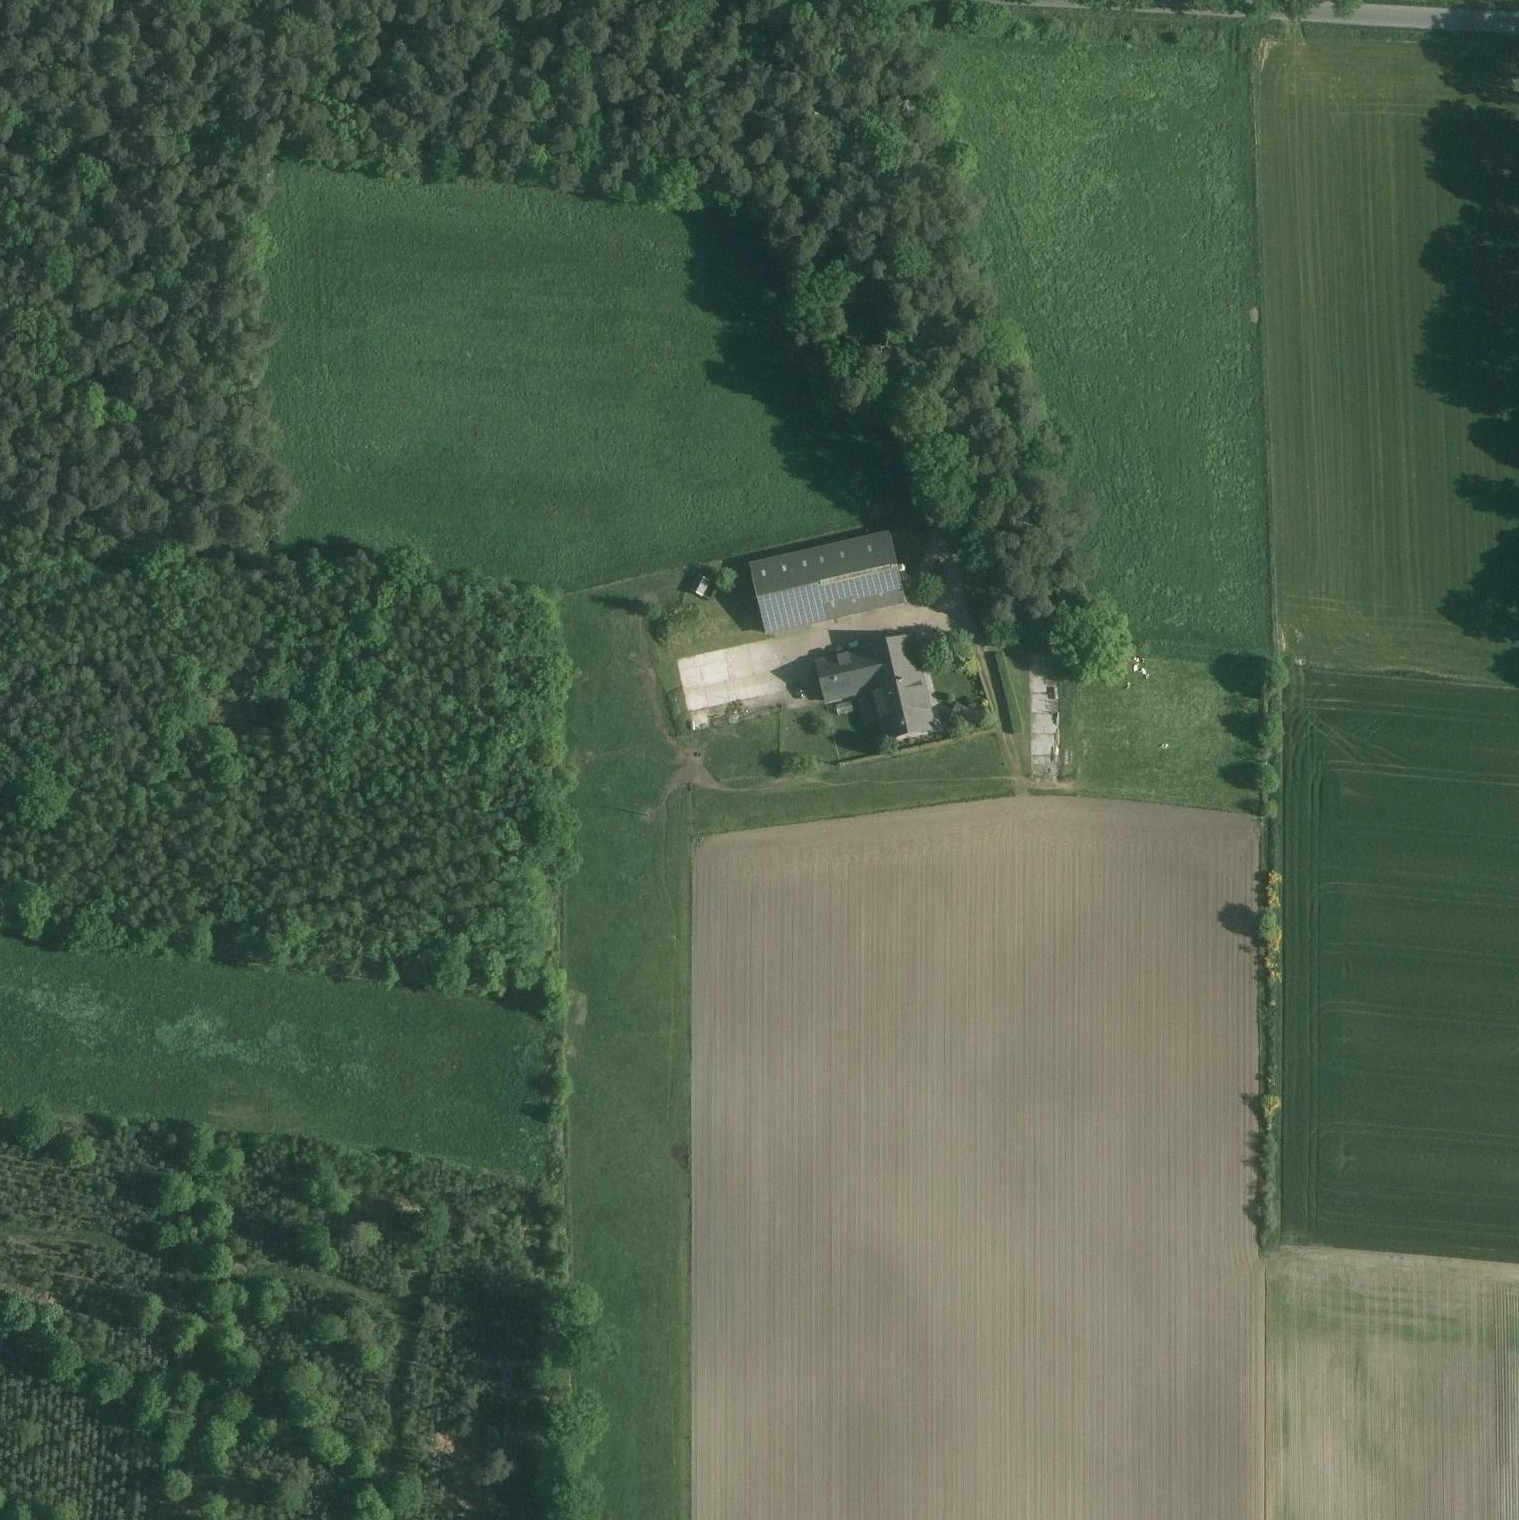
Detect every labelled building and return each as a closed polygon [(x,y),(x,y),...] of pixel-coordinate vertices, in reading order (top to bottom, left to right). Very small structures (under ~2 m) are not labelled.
[(753,568),(768,634),(904,603),(889,536),(753,568)] [(710,582),(699,577),(692,591),(703,596),(710,582)] [(913,639),(865,651),(865,652),(874,691),(886,741),(935,730),(913,639)] [(874,691),(865,652),(817,663),(826,703),(874,691)]
